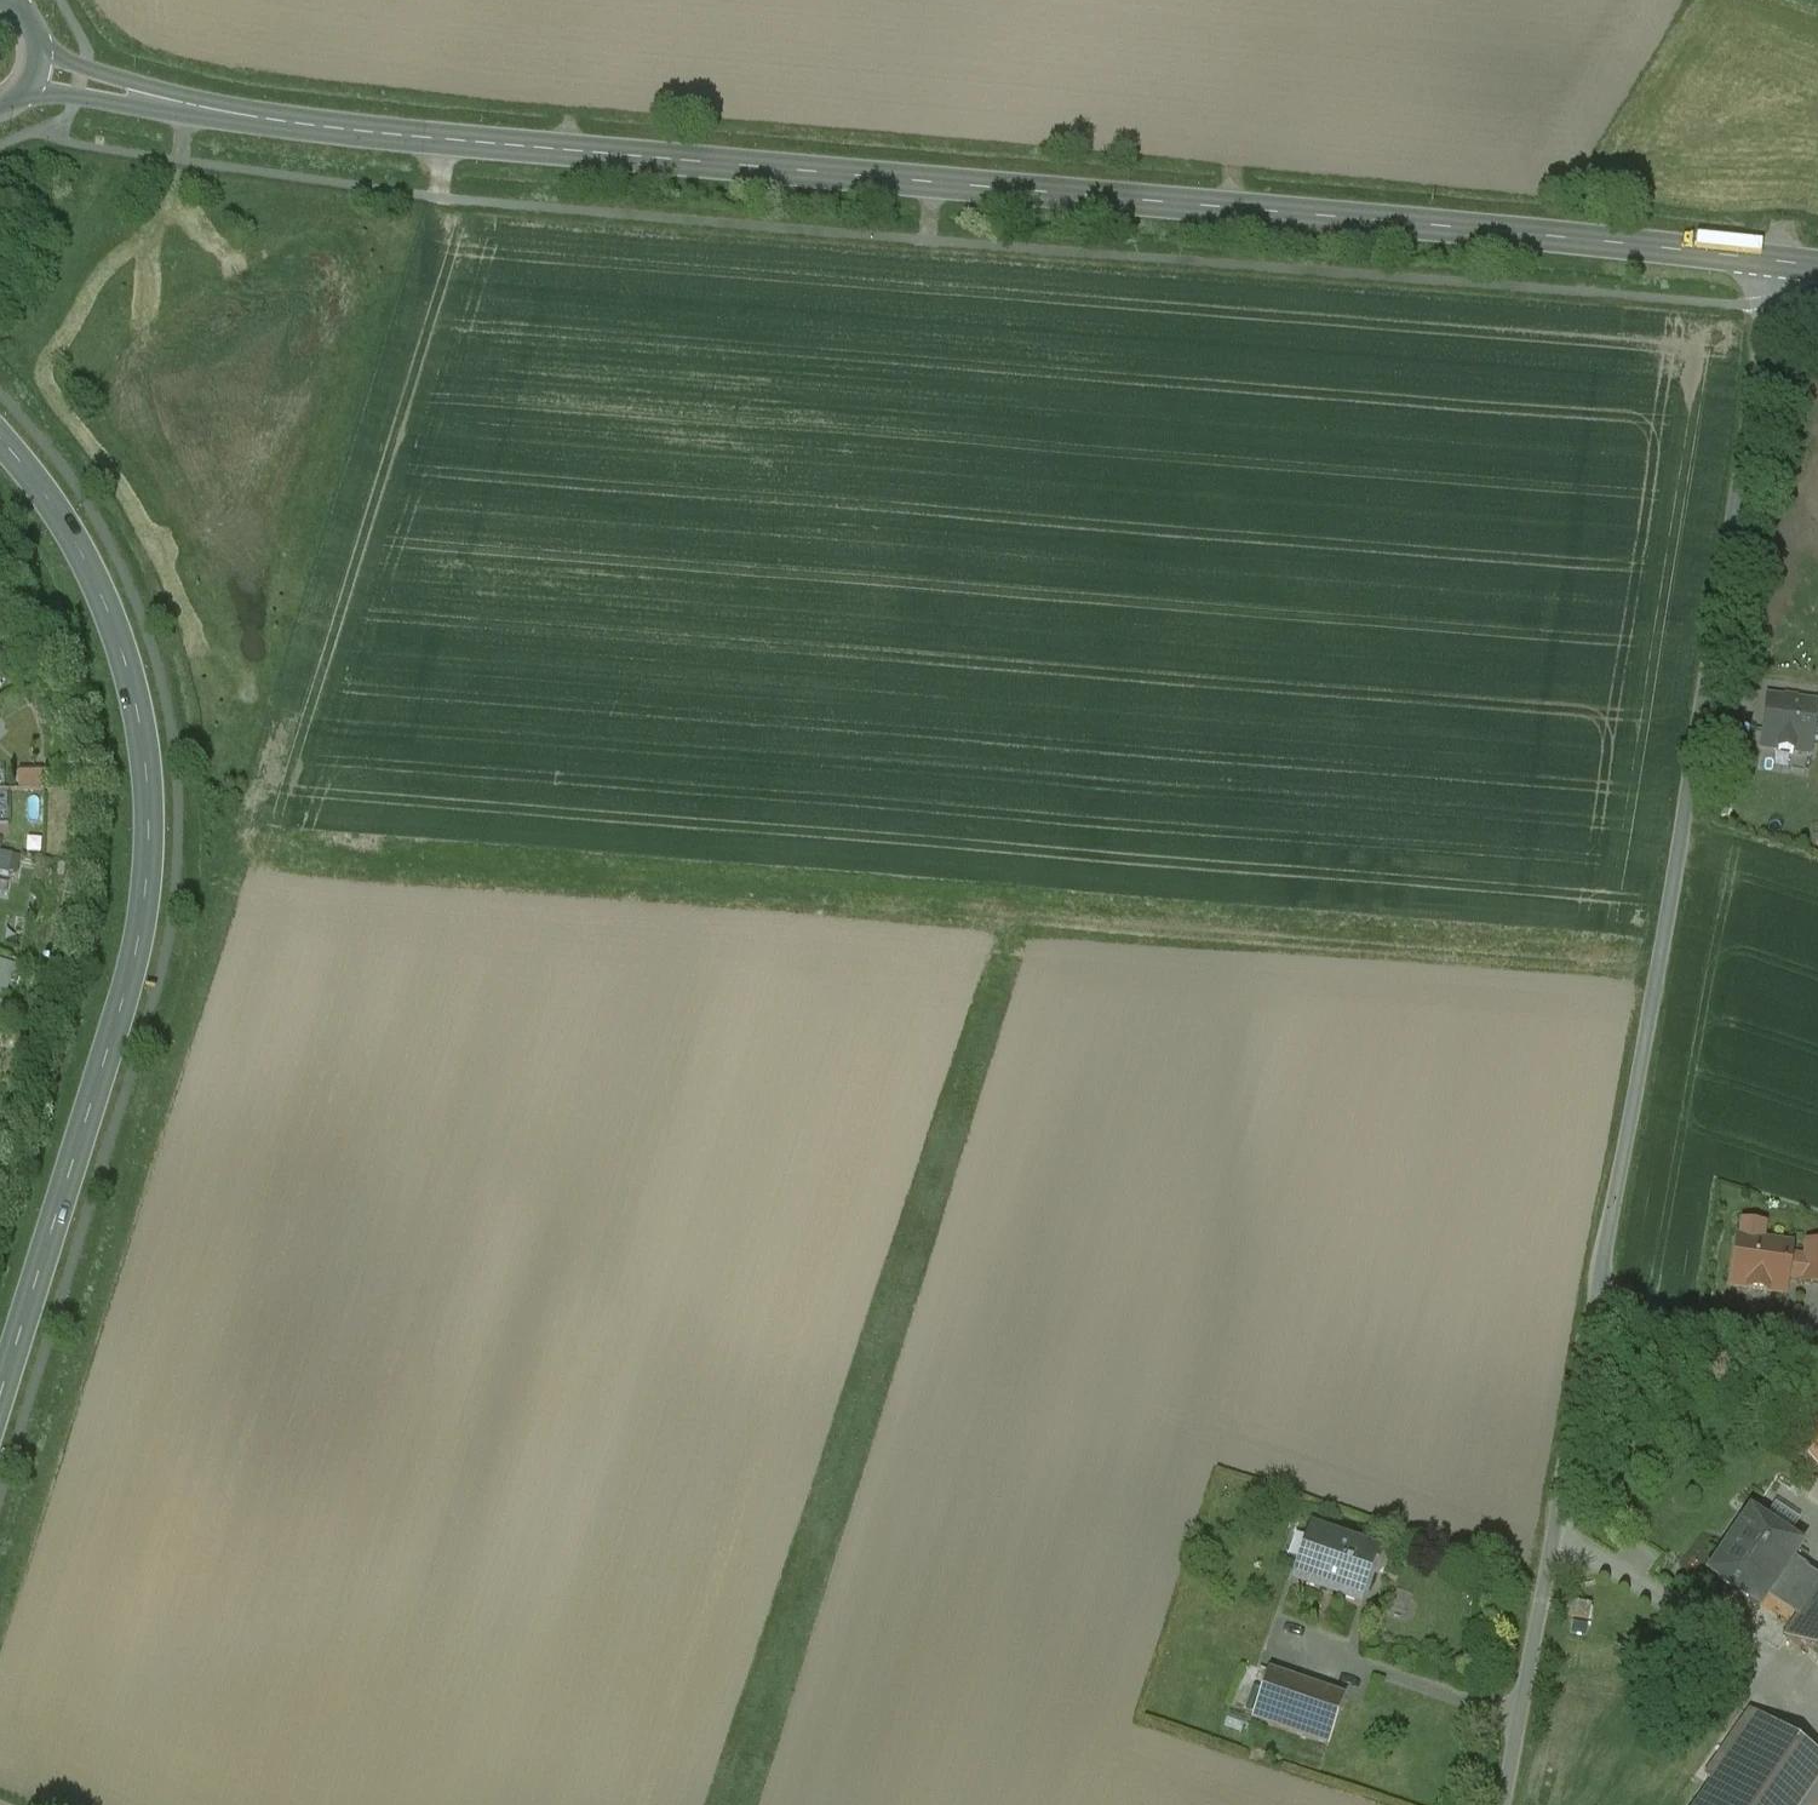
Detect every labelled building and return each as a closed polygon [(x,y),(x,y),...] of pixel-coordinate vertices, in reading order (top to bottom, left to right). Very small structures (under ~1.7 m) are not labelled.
[(1817,707),(1767,701),(1760,748),(1778,750),(1777,753),(1792,755),(1793,752),(1811,755),(1817,707)] [(22,792),(46,790),(45,776),(21,777),(22,792)] [(20,877),(24,858),(0,853),(0,873),(20,877)] [(1742,1225),(1740,1241),(1762,1244),(1764,1229),(1742,1225)] [(1740,1241),(1739,1240),(1731,1288),(1783,1296),(1786,1279),(1802,1281),(1806,1262),(1789,1259),(1790,1248),(1762,1244),(1740,1241)] [(1817,1286),(1817,1247),(1808,1245),(1806,1262),(1802,1281),(1802,1284),(1817,1286)] [(1789,1453),(1817,1472),(1817,1408),(1789,1453)] [(1797,1548),(1749,1516),(1748,1517),(1753,1521),(1727,1558),(1722,1555),(1709,1575),(1757,1607),(1770,1588),(1790,1559),(1797,1548)] [(1374,1555),(1310,1532),(1293,1582),(1357,1605),(1374,1555)] [(1790,1559),(1770,1588),(1801,1609),(1810,1594),(1812,1595),(1817,1587),(1817,1578),(1790,1559)] [(1812,1595),(1810,1594),(1801,1609),(1795,1618),(1797,1620),(1784,1639),(1817,1662),(1817,1587),(1812,1595)] [(1590,1607),(1573,1603),(1570,1616),(1587,1619),(1590,1607)] [(1344,1698),(1267,1672),(1251,1720),(1327,1747),(1344,1698)] [(1749,1714),(1719,1758),(1727,1764),(1699,1804),(1777,1804),(1811,1756),(1749,1714)] [(1777,1804),(1804,1804),(1817,1785),(1817,1760),(1811,1756),(1777,1804)]
